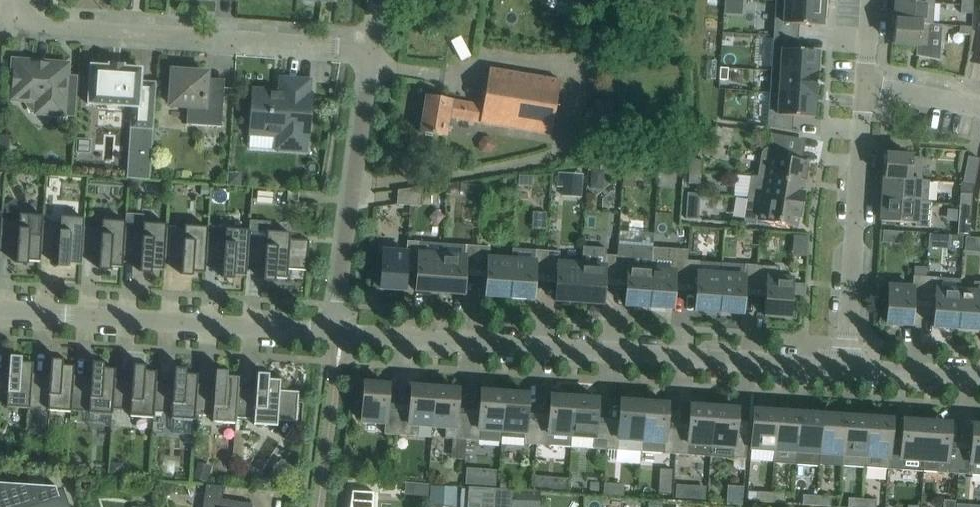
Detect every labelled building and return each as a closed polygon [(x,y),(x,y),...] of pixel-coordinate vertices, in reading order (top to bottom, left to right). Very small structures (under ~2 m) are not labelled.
[(821,26),(822,18),(826,18),(827,4),(775,0),(773,36),(798,37),(799,25),(821,26)] [(931,2),(900,0),(896,0),(894,21),(930,24),(931,2)] [(972,5),(960,5),(960,12),(972,13),(972,5)] [(942,25),(930,24),(894,21),(893,44),(916,45),(915,55),(939,60),(942,25)] [(970,35),(971,27),(959,26),(958,34),(970,35)] [(816,73),(817,51),(797,50),(798,37),(773,36),(771,71),(817,74),(817,73),(816,73)] [(13,60),(10,99),(26,100),(27,94),(34,94),(40,102),(39,113),(63,114),(63,120),(76,120),(79,79),(66,78),(66,73),(59,64),(54,65),(49,65),(44,65),(39,65),(34,65),(29,64),(29,62),(13,60)] [(141,69),(140,68),(140,69),(123,68),(123,66),(109,65),(109,67),(91,66),(91,65),(90,65),(90,66),(90,67),(88,103),(88,104),(89,104),(106,105),(107,109),(115,109),(117,106),(131,107),(130,128),(152,130),(156,82),(140,81),(141,70),(141,69)] [(727,80),(728,68),(719,68),(719,80),(727,80)] [(426,96),(420,133),(446,137),(449,118),(551,135),(560,80),(489,69),(483,105),(426,96)] [(205,86),(206,74),(172,71),(170,105),(187,106),(186,124),(221,127),(223,87),(205,86)] [(816,95),(817,74),(771,71),(769,92),(816,95)] [(252,90),(249,133),(251,133),(251,129),(278,131),(277,136),(280,141),(284,146),(289,149),(294,149),(294,150),(304,150),(305,137),(308,137),(311,94),(308,94),(309,81),(281,79),(280,94),(272,94),(273,92),(252,90)] [(813,118),(815,96),(816,96),(816,95),(769,92),(767,127),(792,131),(793,116),(813,118)] [(807,162),(797,160),(801,139),(772,134),(769,148),(768,148),(766,148),(765,149),(763,150),(762,151),(762,152),(761,154),(758,176),(764,177),(802,183),(802,182),(803,182),(807,162)] [(159,168),(160,153),(146,152),(144,167),(159,168)] [(885,155),(883,177),(919,180),(920,157),(885,155)] [(974,183),(979,159),(967,156),(962,182),(974,183)] [(689,159),(688,171),(700,172),(700,160),(689,159)] [(699,184),(700,172),(688,171),(687,183),(699,184)] [(804,192),(802,192),(803,183),(802,183),(764,177),(751,176),(747,197),(761,198),(802,205),(804,192)] [(929,180),(919,180),(883,177),(882,199),(927,202),(927,201),(929,180)] [(201,186),(201,196),(210,196),(210,187),(201,186)] [(396,204),(421,206),(422,187),(397,190),(396,204)] [(298,191),(287,190),(286,201),(297,202),(298,191)] [(686,205),(697,205),(698,193),(687,193),(686,205)] [(960,193),(959,204),(970,205),(971,194),(960,193)] [(800,218),(802,205),(761,198),(747,197),(744,218),(796,227),(797,217),(800,218)] [(927,201),(927,202),(882,199),(880,221),(915,223),(914,227),(929,227),(930,201),(927,201)] [(958,235),(969,236),(970,207),(959,207),(958,235)] [(686,210),(685,219),(698,220),(699,211),(686,210)] [(41,247),(42,222),(43,216),(19,214),(19,220),(1,219),(0,235),(0,245),(17,246),(16,262),(28,263),(28,261),(40,262),(40,252),(41,247)] [(81,255),(82,250),(84,224),(84,219),(60,217),(60,223),(42,222),(41,247),(58,249),(57,265),(69,266),(69,264),(81,265),(81,255)] [(305,270),(306,270),(309,240),(289,239),(290,233),(271,232),(271,221),(249,219),(249,230),(248,235),(246,262),(264,263),(263,279),(275,280),(275,278),(287,279),(288,265),(305,266),(305,270)] [(123,257),(123,253),(125,227),(125,221),(101,220),(101,226),(84,224),(82,250),(99,252),(98,268),(110,269),(110,267),(122,267),(123,257)] [(164,260),(164,256),(166,226),(166,224),(143,223),(142,228),(125,227),(123,253),(140,254),(139,271),(151,272),(151,269),(163,270),(164,260)] [(205,259),(207,233),(208,227),(184,226),(184,227),(166,226),(164,256),(164,260),(181,262),(180,274),(192,275),(192,272),(204,273),(205,263),(205,259)] [(246,266),(246,262),(248,235),(249,230),(225,228),(225,234),(207,233),(205,259),(223,260),(222,277),(234,277),(234,275),(245,276),(246,266)] [(882,231),(882,243),(887,243),(902,244),(903,232),(882,231)] [(439,292),(441,255),(442,243),(406,241),(406,252),(405,266),(406,266),(417,267),(415,291),(439,292)] [(476,271),(477,246),(442,243),(441,255),(439,292),(463,294),(464,270),(476,271)] [(648,307),(651,269),(652,247),(617,245),(617,255),(615,280),(626,281),(625,305),(648,307)] [(509,297),(511,259),(489,258),(489,247),(477,246),(476,271),(487,271),(485,296),(509,297)] [(604,279),(615,280),(617,255),(605,255),(605,247),(582,246),(581,264),(579,302),(602,304),(604,279)] [(685,285),(687,260),(687,250),(652,247),(651,269),(648,307),(672,308),(674,284),(685,285)] [(545,275),(547,251),(512,248),(511,259),(509,297),(532,299),(534,275),(545,275)] [(404,290),(406,266),(405,266),(406,252),(382,250),(381,272),(376,272),(375,286),(380,286),(380,288),(404,290)] [(579,302),(581,264),(558,263),(559,251),(547,251),(545,275),(557,276),(555,300),(579,302)] [(718,312),(721,274),(721,263),(687,260),(685,285),(696,286),(694,310),(718,312)] [(743,289),(755,290),(756,265),(744,264),(743,275),(721,274),(718,312),(742,313),(743,289)] [(778,267),(756,265),(755,290),(766,291),(764,315),(789,317),(789,314),(794,315),(795,301),(790,300),(791,279),(777,278),(778,267)] [(913,266),(913,276),(925,276),(926,266),(913,266)] [(912,301),(923,302),(925,277),(913,276),(912,287),(888,286),(887,307),(882,307),(881,321),(886,321),(886,323),(910,325),(912,301)] [(956,328),(959,290),(960,279),(925,277),(923,302),(935,302),(933,327),(956,328)] [(973,281),(972,291),(959,290),(956,328),(979,330),(979,329),(979,282),(973,281)] [(791,283),(791,294),(803,295),(804,284),(791,283)] [(32,373),(33,363),(21,362),(21,360),(9,359),(8,376),(0,375),(0,401),(6,402),(6,407),(29,409),(32,377),(32,373)] [(73,380),(73,376),(74,366),(62,365),(62,363),(52,362),(51,379),(32,377),(29,409),(28,434),(47,435),(49,410),(71,412),(71,411),(73,380)] [(112,415),(112,409),(114,383),(114,379),(115,369),(103,368),(103,366),(91,365),(90,381),(73,380),(71,411),(88,412),(88,413),(112,415)] [(153,418),(153,412),(155,386),(156,382),(156,372),(144,371),(145,369),(133,368),(131,384),(114,383),(112,409),(130,410),(129,416),(153,418)] [(196,389),(197,384),(197,375),(186,374),(186,371),(174,371),(173,387),(155,386),(153,412),(171,413),(171,419),(194,420),(195,415),(196,389)] [(236,417),(238,392),(239,377),(227,377),(227,374),(215,373),(214,390),(196,389),(195,415),(212,416),(212,422),(235,423),(236,417)] [(279,394),(279,390),(280,380),(268,379),(268,377),(256,376),(255,393),(238,392),(236,417),(253,419),(253,425),(277,426),(277,420),(296,422),(298,392),(297,391),(297,396),(279,394)] [(384,434),(396,435),(398,410),(386,409),(388,385),(364,383),(363,385),(358,385),(357,399),(362,399),(361,421),(384,423),(384,434)] [(432,426),(434,388),(411,386),(409,411),(398,410),(396,435),(417,436),(418,425),(432,426)] [(458,390),(434,388),(432,426),(445,427),(445,438),(466,439),(467,415),(456,414),(458,390)] [(501,431),(504,393),(480,391),(479,415),(467,415),(466,439),(501,442),(501,431)] [(528,395),(504,393),(501,431),(524,432),(523,443),(536,444),(537,420),(526,419),(528,395)] [(570,447),(571,436),(574,398),(550,396),(549,420),(537,420),(536,444),(570,447)] [(597,399),(574,398),(571,436),(594,437),(593,448),(605,449),(607,424),(595,424),(597,399)] [(641,440),(644,403),(620,401),(618,425),(607,424),(605,449),(617,450),(618,439),(641,440)] [(667,404),(644,403),(641,440),(664,442),(663,453),(675,454),(677,429),(665,429),(667,404)] [(710,456),(711,445),(713,407),(690,406),(688,430),(677,429),(675,454),(710,456)] [(744,470),(748,421),(746,421),(746,423),(736,423),(737,409),(713,407),(711,445),(733,447),(733,458),(733,466),(735,469),(744,470)] [(774,450),(776,412),(762,411),(762,413),(753,413),(750,448),(774,450)] [(796,451),(799,413),(798,416),(790,415),(790,413),(776,412),(774,450),(773,461),(796,462),(796,451)] [(819,453),(822,415),(808,414),(808,416),(800,416),(800,413),(799,413),(796,451),(796,462),(818,464),(819,453)] [(842,454),(845,416),(844,416),(844,419),(836,418),(836,416),(822,415),(819,453),(842,454)] [(864,467),(867,418),(853,417),(853,419),(845,419),(845,417),(845,416),(842,454),(841,466),(864,467)] [(889,444),(891,422),(881,421),(881,419),(867,418),(864,467),(887,469),(888,458),(889,444)] [(923,460),(926,422),(902,421),(901,445),(889,444),(888,458),(887,469),(918,471),(922,471),(923,460)] [(949,424),(926,422),(923,460),(922,471),(957,473),(959,449),(948,448),(949,424)] [(972,425),(971,449),(959,449),(957,473),(979,475),(979,426),(972,425)] [(494,477),(509,477),(509,466),(494,466),(494,477)] [(62,492),(57,493),(54,487),(0,483),(0,506),(67,506),(62,492)] [(252,504),(222,499),(223,486),(206,485),(202,506),(251,506),(252,504)] [(659,486),(658,494),(671,494),(671,486),(659,486)] [(512,499),(512,489),(494,488),(493,506),(511,506),(512,499)] [(512,499),(511,506),(539,506),(539,491),(522,490),(512,489),(512,499)] [(374,492),(351,491),(349,506),(373,506),(374,492)] [(770,502),(771,493),(757,492),(756,501),(770,502)] [(785,494),(771,493),(770,502),(784,503),(785,494)] [(816,505),(816,496),(802,495),(802,504),(816,505)] [(830,497),(816,496),(816,505),(830,506),(830,497)] [(862,499),(848,498),(847,506),(861,506),(862,499)] [(862,499),(861,506),(875,506),(876,500),(862,499)]
